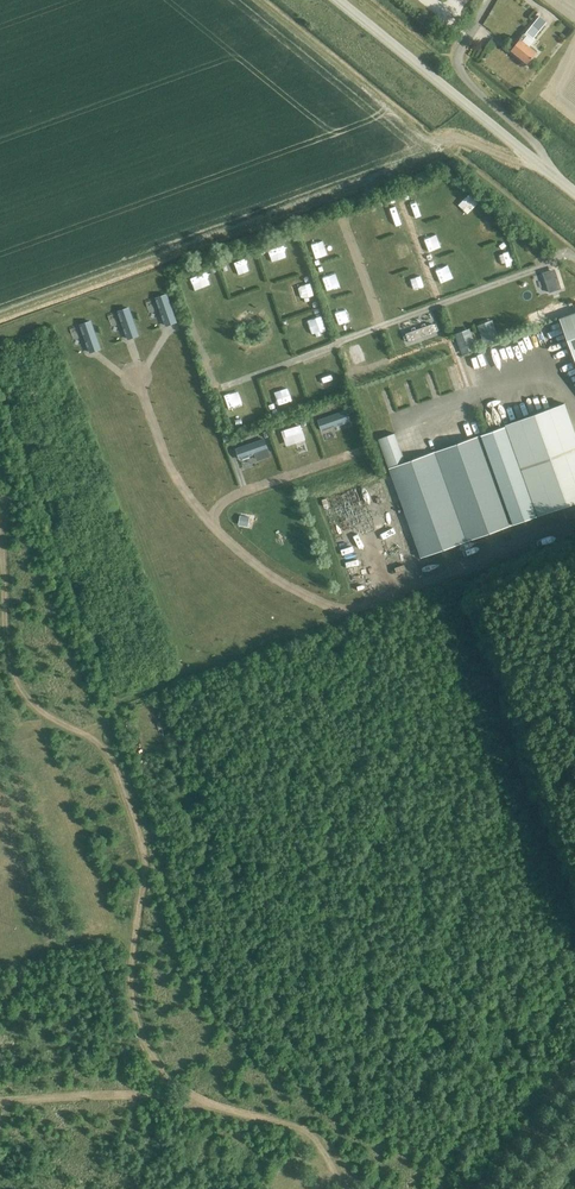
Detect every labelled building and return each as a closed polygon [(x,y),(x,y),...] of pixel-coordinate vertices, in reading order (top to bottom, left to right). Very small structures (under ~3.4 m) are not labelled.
[(533,38),(546,23),(539,17),(526,33),(526,32),(524,34),(523,33),(519,39),(520,40),(511,51),(527,64),(536,53),(529,47),(534,40),(533,38)] [(411,193),(423,191),(421,185),(409,188),(411,193)] [(468,208),(480,197),(476,193),(464,203),(468,208)] [(393,203),(396,215),(402,213),(399,201),(393,203)] [(497,230),(504,228),(499,210),(492,212),(497,230)] [(431,247),(437,245),(434,231),(427,233),(431,247)] [(518,241),(528,237),(526,231),(515,236),(518,241)] [(403,235),(407,248),(413,246),(410,233),(403,235)] [(270,243),(272,249),(288,245),(286,238),(270,243)] [(247,251),(236,256),(239,262),(250,256),(247,251)] [(557,260),(544,265),(552,286),(565,282),(557,260)] [(207,266),(195,270),(197,276),(209,272),(207,266)] [(444,279),(450,276),(447,267),(441,269),(444,279)] [(422,268),(416,270),(421,284),(427,282),(422,268)] [(325,271),(330,287),(337,285),(332,269),(325,271)] [(313,274),(300,277),(304,293),(318,289),(313,274)] [(337,307),(341,319),(348,317),(344,305),(337,307)] [(314,326),(329,322),(325,307),(310,311),(314,326)] [(561,318),(574,358),(574,313),(561,318)] [(408,342),(436,332),(432,324),(405,333),(408,342)] [(443,348),(448,360),(453,358),(448,346),(443,348)] [(321,383),(340,377),(337,371),(319,377),(321,383)] [(363,390),(369,388),(365,377),(359,380),(363,390)] [(231,402),(243,398),(239,386),(227,390),(231,402)] [(280,398),(295,394),(293,388),(279,392),(280,398)] [(379,401),(369,406),(373,416),(384,411),(379,401)] [(565,403),(505,424),(505,425),(537,514),(537,515),(574,501),(574,432),(565,403)] [(505,425),(481,434),(513,523),(537,514),(505,425)] [(478,435),(404,463),(393,434),(378,439),(389,468),(388,469),(421,558),(511,524),(478,435)] [(240,515),(238,524),(248,525),(249,517),(240,515)]
